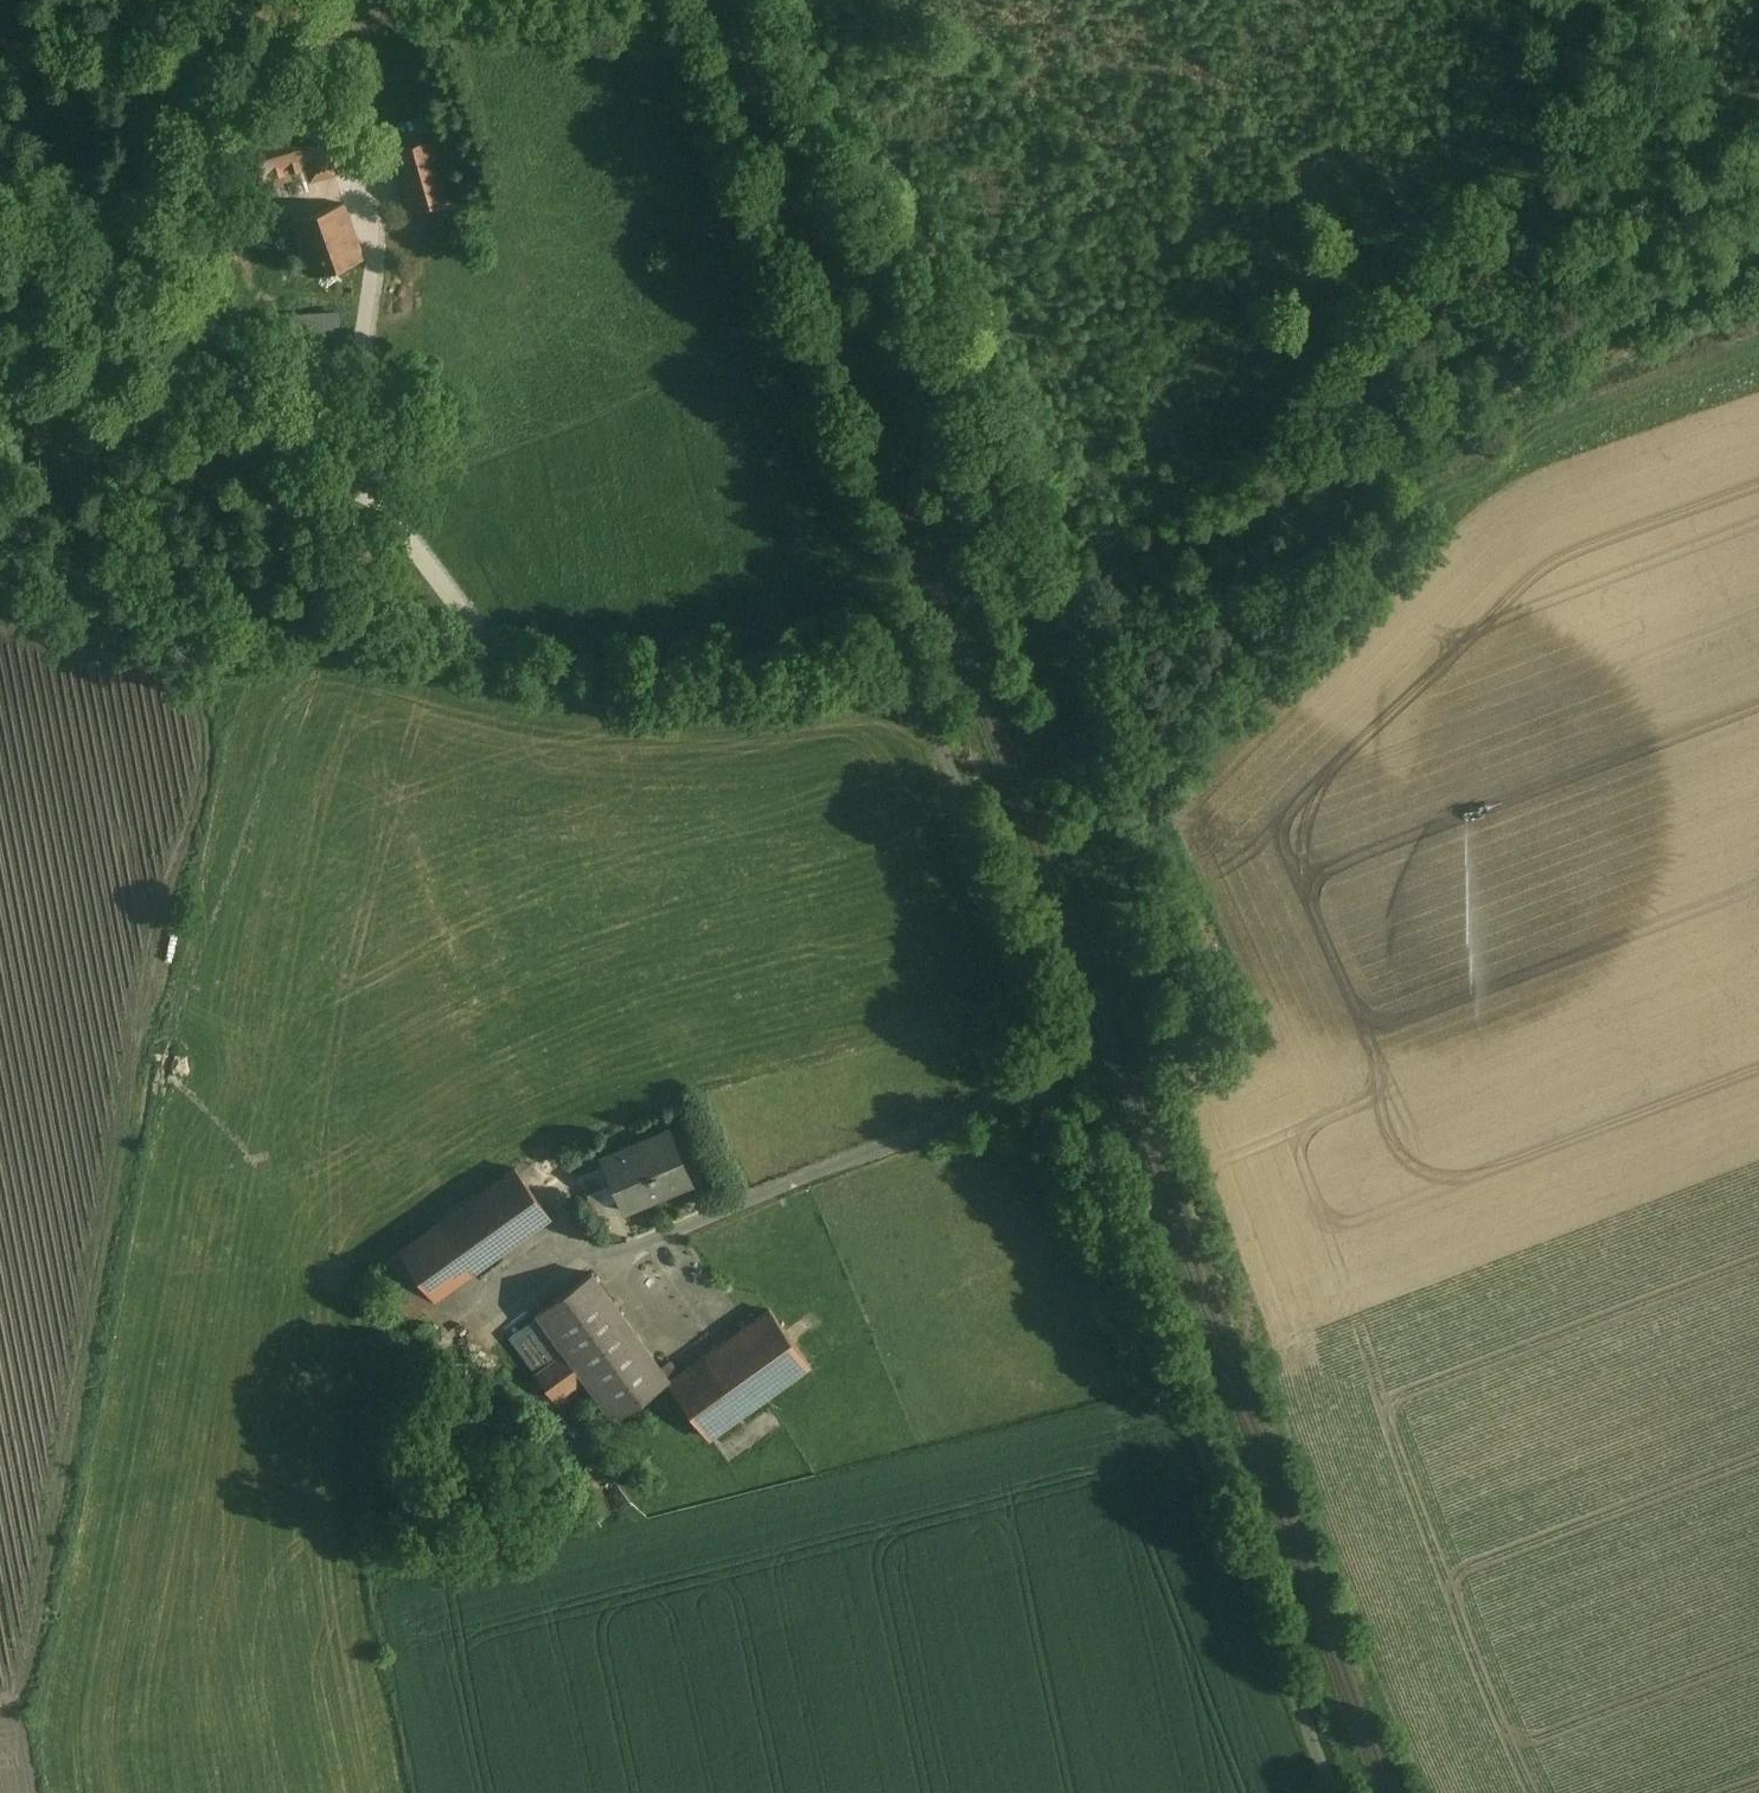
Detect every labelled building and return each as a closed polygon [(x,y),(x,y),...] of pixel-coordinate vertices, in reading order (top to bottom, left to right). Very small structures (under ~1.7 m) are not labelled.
[(330,156),(317,114),(254,131),(267,175),(288,169),(286,164),(306,158),(309,167),(330,161),(329,156),(330,156)] [(430,141),(396,151),(411,204),(445,194),(430,141)] [(363,258),(342,204),(291,221),(310,276),(363,258)] [(185,209),(179,229),(194,233),(200,214),(185,209)] [(338,313),(288,315),(289,336),(339,333),(338,313)] [(694,1187),(671,1131),(601,1160),(624,1216),(694,1187)] [(540,1217),(510,1176),(378,1270),(408,1312),(540,1217)] [(584,1380),(611,1418),(666,1379),(594,1279),(539,1318),(566,1356),(536,1377),(554,1401),(584,1380)] [(770,1312),(671,1383),(711,1439),(810,1368),(770,1312)]
